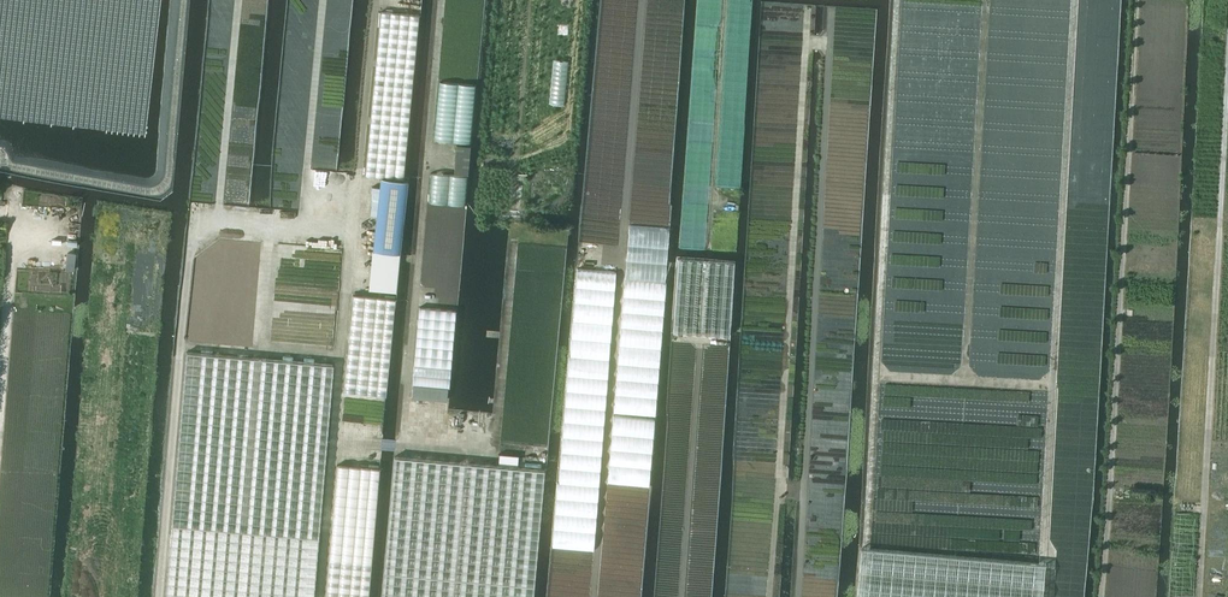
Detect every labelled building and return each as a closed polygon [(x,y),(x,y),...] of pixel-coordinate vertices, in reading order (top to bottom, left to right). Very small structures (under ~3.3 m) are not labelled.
[(418,15),(380,12),(364,175),(380,176),(373,250),(400,253),(407,179),(403,178),(418,15)] [(434,139),(472,142),(477,84),(439,82),(434,139)] [(468,174),(470,146),(456,144),(454,173),(468,174)] [(429,204),(466,207),(468,178),(432,174),(429,204)] [(677,258),(672,331),(728,334),(733,260),(678,256),(677,258)] [(395,299),(352,295),(342,391),(385,395),(395,299)] [(333,364),(253,357),(240,356),(238,356),(187,352),(166,596),(313,596),(333,364)] [(447,387),(413,385),(412,398),(446,401),(447,387)] [(499,453),(498,463),(518,465),(518,455),(499,453)] [(544,470),(469,463),(394,457),(381,596),(532,596),(544,470)] [(379,469),(336,465),(325,596),(368,596),(379,469)] [(1044,565),(870,550),(863,549),(860,549),(856,596),(1041,596),(1044,565)]
